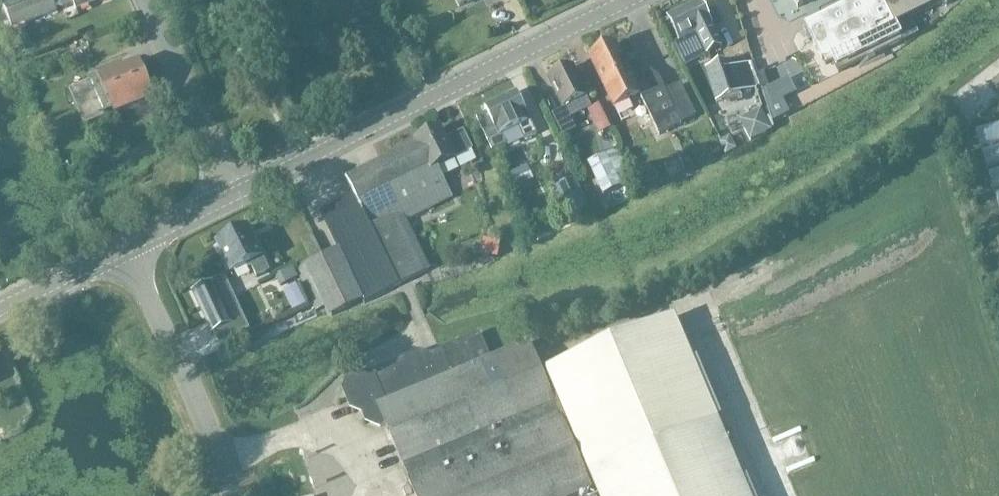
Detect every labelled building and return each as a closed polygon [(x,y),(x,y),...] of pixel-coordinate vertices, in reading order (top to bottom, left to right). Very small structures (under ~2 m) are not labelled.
[(57,11),(53,0),(18,0),(3,6),(12,28),(57,11)] [(102,0),(59,0),(62,9),(74,5),(76,10),(102,0)] [(806,27),(822,60),(824,59),(827,64),(832,62),(837,72),(904,40),(896,24),(944,1),(946,5),(952,3),(950,0),(862,0),(806,27)] [(707,54),(721,47),(699,2),(668,17),(680,41),(692,35),(696,43),(700,41),(707,54)] [(616,43),(589,56),(613,107),(638,94),(658,135),(681,124),(659,78),(648,72),(637,87),(616,43)] [(68,50),(71,64),(85,60),(82,46),(68,50)] [(732,69),(730,61),(707,68),(717,101),(755,89),(747,64),(732,69)] [(105,117),(150,98),(137,66),(125,71),(124,66),(90,80),(90,81),(70,89),(84,125),(104,116),(105,117)] [(570,119),(586,111),(580,99),(585,97),(571,67),(549,78),(564,107),(570,119)] [(788,79),(763,91),(773,120),(787,112),(781,99),(795,92),(788,79)] [(260,97),(275,90),(270,81),(256,87),(260,97)] [(524,139),(536,134),(516,92),(485,107),(487,112),(476,118),(488,141),(492,151),(505,144),(501,135),(518,127),(524,139)] [(587,114),(596,141),(612,136),(603,109),(587,114)] [(354,196),(320,212),(364,303),(430,270),(406,220),(452,197),(438,167),(455,158),(472,149),(463,131),(446,140),(440,127),(414,140),(416,144),(346,179),(354,196)] [(587,162),(603,195),(634,180),(618,148),(587,162)] [(527,166),(526,167),(509,175),(515,187),(532,178),(527,166)] [(569,217),(588,208),(574,178),(555,187),(569,217)] [(256,277),(269,271),(253,238),(250,239),(244,228),(220,240),(225,251),(222,253),(231,272),(249,263),(256,277)] [(212,333),(233,323),(213,282),(192,291),(212,333)] [(544,371),(597,495),(750,495),(718,420),(674,316),(544,371)] [(344,389),(351,407),(359,410),(363,409),(369,421),(380,426),(385,424),(403,466),(404,466),(408,473),(410,479),(409,479),(416,495),(575,495),(590,490),(560,416),(559,417),(529,343),(490,359),(479,333),(427,355),(419,351),(399,360),(396,368),(375,376),(368,373),(347,381),(344,389)]
